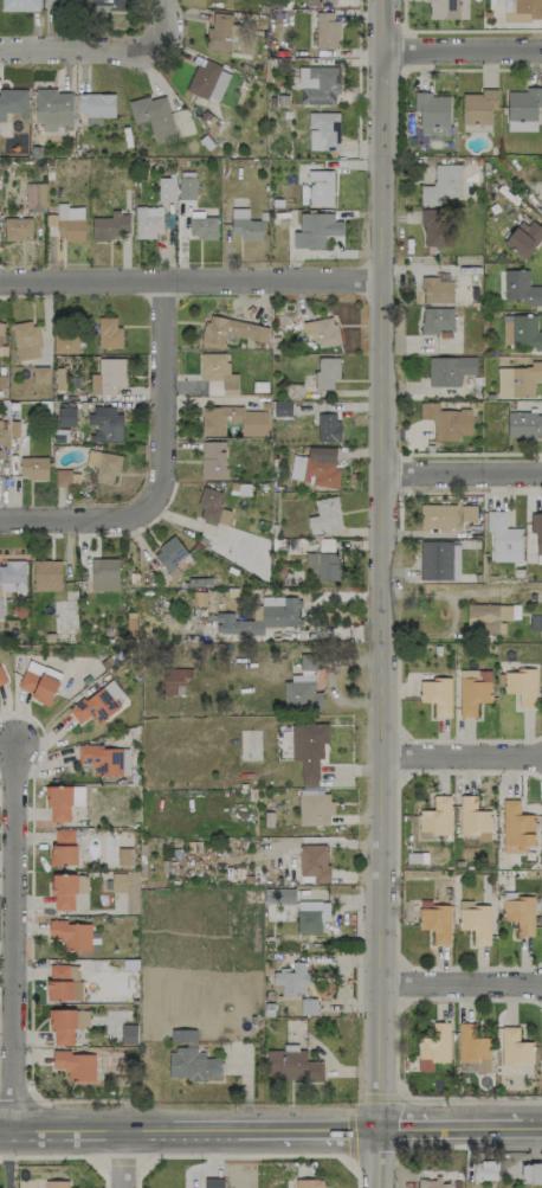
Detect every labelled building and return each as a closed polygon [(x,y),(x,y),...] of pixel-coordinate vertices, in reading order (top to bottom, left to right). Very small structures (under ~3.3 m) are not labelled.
[(39,11),(39,0),(1,0),(1,11),(39,11)] [(90,10),(124,11),(124,0),(91,0),(90,10)] [(429,19),(467,18),(467,0),(429,0),(429,19)] [(504,12),(529,13),(529,18),(541,19),(541,0),(504,0),(504,12)] [(337,11),(315,12),(315,49),(337,49),(337,11)] [(231,14),(212,13),(212,27),(206,27),(205,50),(229,51),(231,14)] [(195,65),(186,90),(218,103),(230,71),(205,62),(203,67),(195,65)] [(339,94),(339,67),(299,67),(299,104),(334,105),(334,94),(339,94)] [(535,130),(505,130),(505,91),(523,91),(523,88),(540,86),(540,105),(535,107),(535,130)] [(33,88),(33,122),(41,122),(41,130),(54,130),(54,127),(64,127),(70,127),(70,92),(54,92),(54,89),(33,88)] [(25,89),(0,89),(0,111),(18,111),(18,118),(25,118),(25,89)] [(460,94),(479,94),(479,89),(496,89),(495,109),(490,109),(489,124),(476,124),(460,124),(460,94)] [(412,91),(412,111),(418,111),(418,127),(419,127),(419,134),(446,134),(446,127),(447,127),(447,96),(430,96),(430,91),(412,91)] [(112,94),(112,116),(98,116),(98,124),(84,126),(84,113),(76,113),(76,94),(112,94)] [(125,101),(131,123),(146,120),(149,134),(150,134),(154,143),(173,139),(170,129),(172,128),(163,96),(148,99),(147,95),(125,101)] [(338,113),(308,113),(309,150),(338,150),(338,113)] [(420,186),(420,205),(439,205),(439,197),(461,197),(461,164),(434,164),(434,186),(420,186)] [(332,171),(308,171),(308,207),(332,207),(332,171)] [(195,178),(179,177),(178,199),(195,200),(195,178)] [(158,178),(158,201),(174,202),(175,178),(158,178)] [(25,210),(44,211),(45,183),(26,183),(25,210)] [(57,240),(84,240),(83,207),(66,207),(66,203),(56,203),(57,240)] [(135,237),(162,236),(162,206),(135,207),(135,237)] [(241,241),(261,241),(261,220),(248,220),(248,208),(231,208),(231,235),(241,235),(241,241)] [(439,209),(422,209),(422,246),(452,246),(452,224),(439,224),(439,209)] [(110,217),(91,217),(92,238),(130,237),(129,212),(110,212),(110,217)] [(333,214),(299,213),(299,232),(293,231),(292,248),(324,249),(325,235),(342,235),(343,221),(333,221),(333,214)] [(522,258),(541,235),(541,229),(527,216),(505,243),(522,258)] [(3,218),(4,240),(32,239),(31,217),(3,218)] [(217,238),(217,217),(189,217),(189,238),(217,238)] [(503,270),(504,299),(526,299),(526,306),(541,305),(541,286),(529,286),(528,270),(503,270)] [(422,302),(452,303),(452,281),(439,281),(439,277),(422,277),(422,302)] [(452,330),(453,308),(421,308),(421,334),(437,334),(437,330),(452,330)] [(268,327),(207,314),(201,342),(222,346),(224,334),(265,343),(268,327)] [(536,330),(536,315),(503,315),(502,345),(533,346),(533,350),(541,350),(541,330),(536,330)] [(121,348),(121,327),(116,327),(116,317),(97,318),(98,348),(121,348)] [(318,347),(338,344),(335,318),(302,321),(304,338),(317,337),(318,347)] [(11,325),(16,360),(42,356),(36,321),(11,325)] [(91,354),(92,334),(53,334),(52,353),(91,354)] [(315,389),(333,389),(333,379),(339,379),(339,358),(315,357),(315,389)] [(428,357),(428,386),(459,387),(460,375),(475,375),(476,357),(428,357)] [(124,358),(98,358),(98,374),(90,374),(90,395),(115,395),(115,388),(124,388),(124,358)] [(531,362),(531,367),(497,368),(497,397),(533,396),(533,381),(541,381),(541,361),(531,362)] [(291,416),(291,400),(273,401),(274,416),(291,416)] [(438,402),(419,402),(419,419),(433,419),(434,442),(460,441),(460,435),(470,435),(470,409),(438,410),(438,402)] [(201,407),(201,435),(224,435),(224,422),(240,422),(240,436),(267,436),(266,411),(244,411),(244,406),(201,407)] [(57,426),(75,426),(76,408),(57,407),(57,426)] [(89,425),(92,425),(92,441),(121,442),(122,409),(89,408),(89,425)] [(507,412),(506,435),(541,436),(541,413),(507,412)] [(317,441),(338,442),(339,414),(317,413),(317,441)] [(225,480),(225,441),(201,441),(201,479),(225,480)] [(337,449),(308,447),(308,456),(292,455),(290,482),(338,486),(339,468),(335,468),(337,449)] [(86,464),(96,465),(94,479),(116,482),(119,455),(87,451),(86,464)] [(47,479),(47,457),(19,457),(19,479),(47,479)] [(54,470),(55,487),(70,486),(70,469),(54,470)] [(199,518),(227,525),(231,511),(218,507),(222,492),(202,487),(196,507),(201,509),(199,518)] [(314,499),(316,516),(308,517),(310,535),(333,533),(332,525),(340,524),(337,496),(314,499)] [(419,528),(455,530),(455,505),(420,504),(419,528)] [(476,521),(476,505),(460,505),(461,521),(476,521)] [(521,562),(522,528),(505,528),(505,511),(486,511),(486,530),(491,531),(490,561),(521,562)] [(529,513),(529,532),(535,532),(536,563),(541,563),(541,513),(529,513)] [(173,563),(186,554),(175,536),(153,551),(171,579),(180,572),(173,563)] [(318,551),(333,551),(333,538),(318,538),(318,551)] [(420,579),(459,579),(459,541),(419,541),(420,579)] [(338,580),(338,553),(305,552),(305,570),(317,570),(316,580),(338,580)] [(117,558),(90,559),(91,591),(117,590),(117,558)] [(61,561),(34,560),(33,591),(61,591),(61,561)] [(0,561),(0,591),(25,592),(26,562),(0,561)] [(300,627),(300,596),(261,597),(261,619),(220,620),(220,634),(263,634),(263,627),(300,627)] [(511,604),(466,605),(467,631),(504,631),(504,621),(512,621),(511,604)] [(529,616),(529,630),(541,630),(541,616),(529,616)] [(322,709),(322,692),(315,692),(315,654),(299,654),(300,678),(283,678),(283,709),(322,709)] [(49,703),(61,674),(28,660),(16,689),(49,703)] [(183,677),(192,677),(192,669),(162,669),(162,695),(183,695),(183,677)] [(491,670),(459,670),(459,717),(475,717),(476,702),(490,702),(491,670)] [(535,670),(503,671),(504,693),(518,693),(518,709),(535,709),(535,670)] [(79,724),(91,714),(98,723),(120,706),(114,699),(121,693),(110,679),(69,712),(79,724)] [(450,679),(419,679),(419,702),(434,702),(434,717),(451,717),(450,679)] [(328,723),(291,724),(291,745),(300,745),(300,779),(318,779),(318,758),(323,758),(322,744),(328,743),(328,723)] [(121,774),(120,746),(77,747),(78,763),(91,762),(92,775),(121,774)] [(69,805),(83,805),(83,786),(45,786),(45,805),(50,805),(51,822),(70,821),(69,805)] [(299,826),(331,825),(331,793),(298,793),(299,826)] [(449,835),(450,796),(433,795),(432,810),(419,810),(418,839),(431,840),(431,835),(449,835)] [(476,795),(459,795),(459,837),(491,837),(490,811),(477,811),(476,795)] [(534,814),(519,814),(519,799),(502,799),(502,853),(526,853),(526,845),(534,845),(534,814)] [(52,865),(75,865),(75,829),(52,829),(52,865)] [(327,844),(299,845),(299,876),(312,876),(312,882),(328,881),(327,844)] [(52,910),(74,910),(74,887),(82,887),(82,874),(53,874),(52,910)] [(294,904),(294,889),(264,888),(263,904),(294,904)] [(533,936),(534,898),(502,897),(502,921),(517,921),(516,935),(533,936)] [(450,905),(430,905),(430,900),(419,900),(419,930),(432,930),(432,945),(449,945),(450,905)] [(297,933),(320,933),(320,921),(329,921),(329,901),(297,901),(297,933)] [(489,945),(490,903),(458,903),(458,930),(473,930),(473,945),(489,945)] [(90,922),(48,921),(47,940),(63,940),(62,949),(90,950),(90,922)] [(96,973),(107,973),(107,960),(81,960),(82,1001),(118,1001),(118,988),(97,988),(96,973)] [(307,962),(291,962),(291,969),(272,969),(272,984),(280,984),(280,995),(304,995),(304,983),(307,983),(307,962)] [(80,1000),(80,964),(47,965),(48,1000),(80,1000)] [(87,1028),(88,1010),(48,1009),(48,1030),(53,1030),(53,1045),(73,1045),(73,1028),(87,1028)] [(450,1022),(432,1022),(432,1037),(418,1037),(417,1071),(433,1071),(433,1062),(449,1062),(450,1022)] [(475,1023),(458,1023),(457,1062),(475,1063),(475,1072),(489,1073),(490,1038),(475,1037),(475,1023)] [(518,1026),(502,1026),(501,1064),(532,1065),(533,1042),(518,1042),(518,1026)] [(266,1050),(265,1078),(322,1079),(322,1061),(305,1060),(306,1046),(283,1046),(283,1050),(266,1050)] [(168,1049),(168,1077),(187,1077),(187,1080),(221,1079),(221,1058),(205,1058),(205,1048),(168,1049)] [(94,1053),(51,1052),(51,1069),(67,1069),(67,1080),(94,1080),(94,1053)] [(496,1161),(473,1161),(473,1181),(497,1180),(496,1161)] [(540,1164),(522,1163),(521,1183),(540,1184),(540,1164)] [(204,1178),(204,1187),(224,1187),(223,1178),(204,1178)] [(321,1179),(294,1179),(294,1187),(321,1187),(321,1179)] [(449,1179),(418,1179),(418,1187),(449,1187),(449,1179)]
